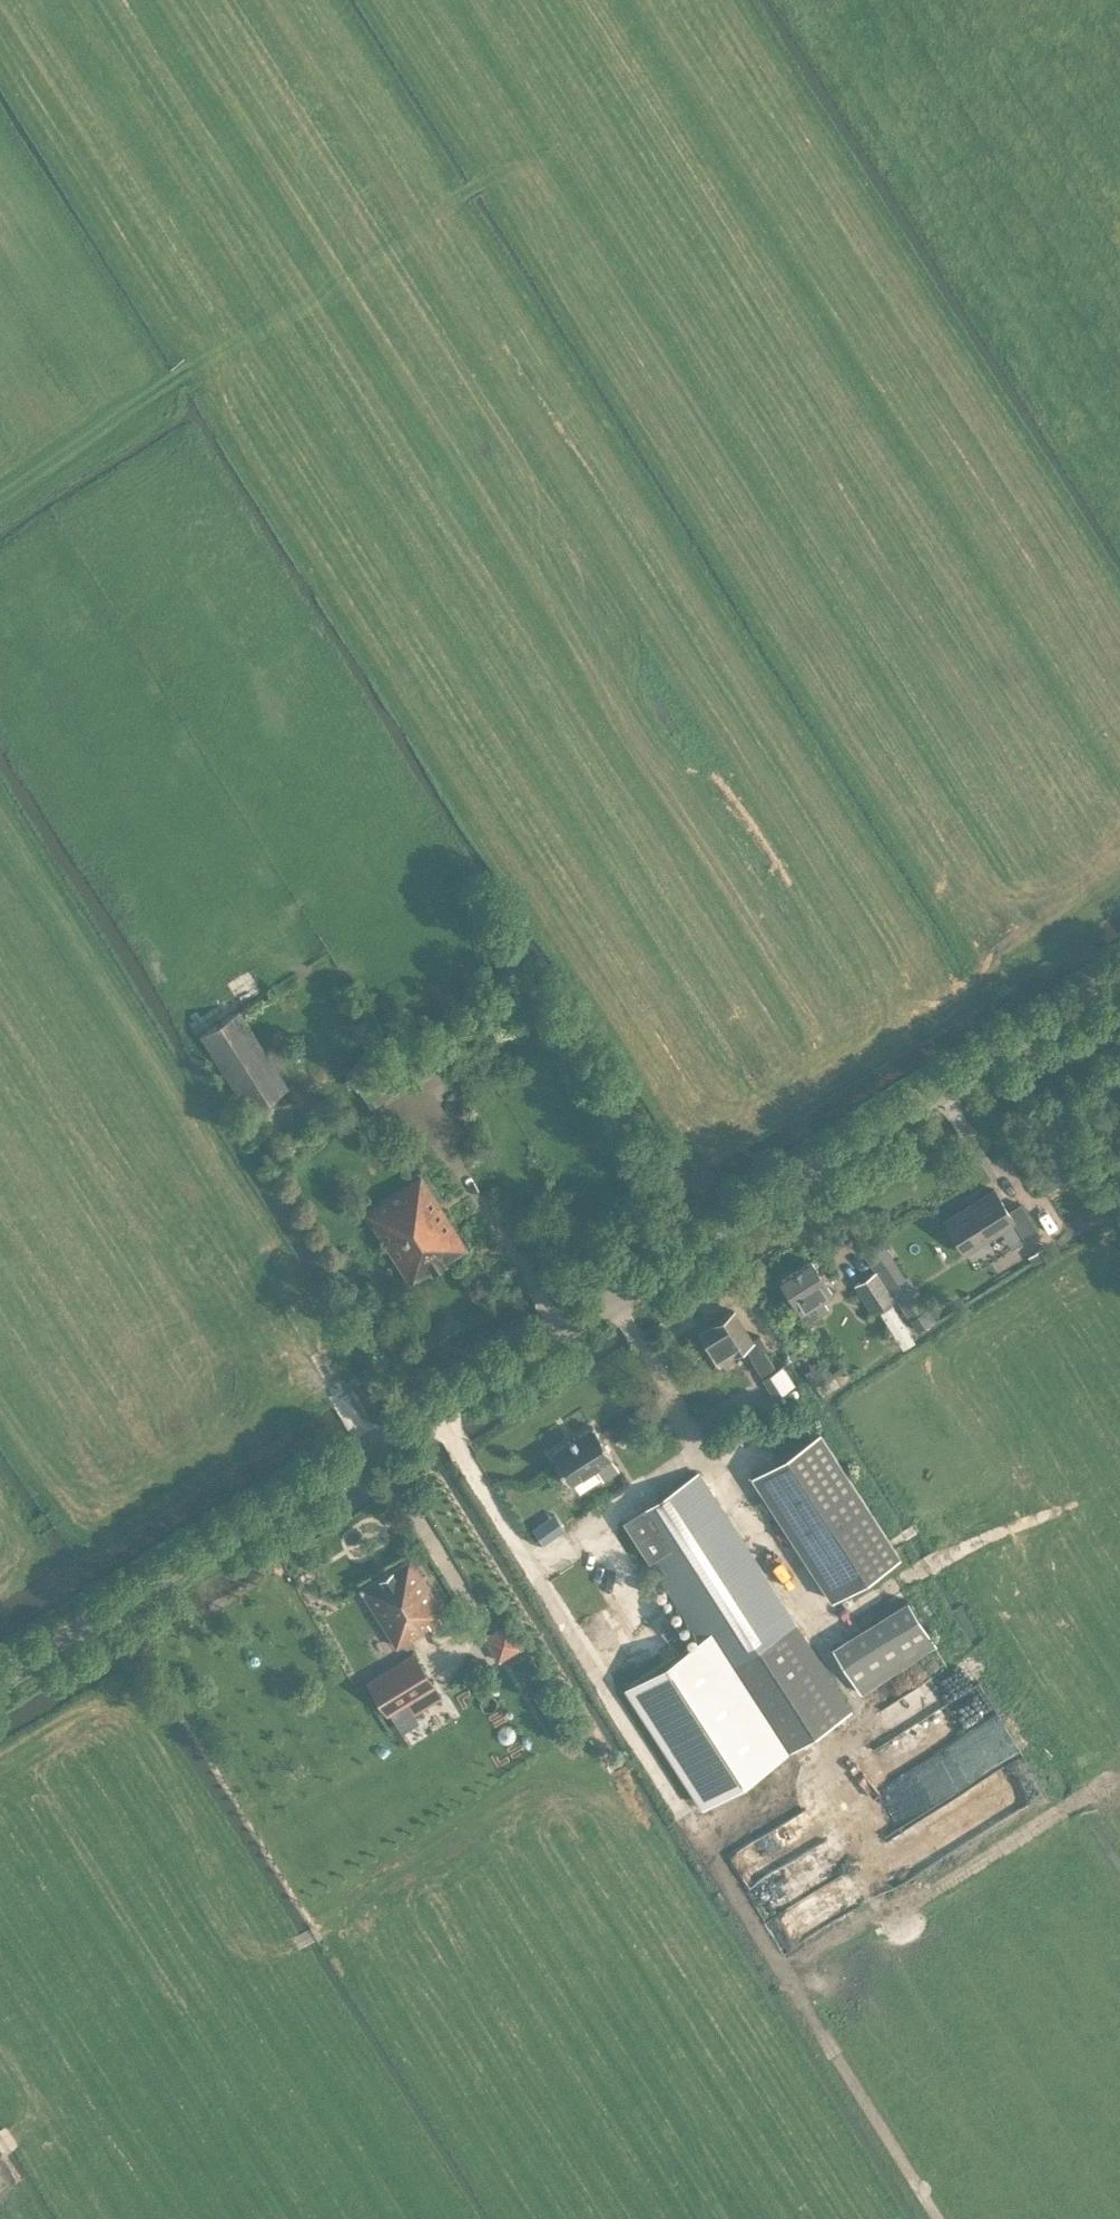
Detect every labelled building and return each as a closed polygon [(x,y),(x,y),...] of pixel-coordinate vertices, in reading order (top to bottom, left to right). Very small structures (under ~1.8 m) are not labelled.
[(289,1084),(239,1008),(199,1033),(249,1110),(289,1084)] [(410,1282),(466,1246),(420,1173),(363,1209),(410,1282)] [(944,1219),(965,1252),(1014,1221),(1024,1238),(1038,1230),(1020,1201),(1008,1209),(994,1187),(944,1219)] [(1044,1244),(1036,1249),(1036,1250),(1040,1257),(1041,1258),(1049,1252),(1044,1244)] [(909,1316),(925,1306),(893,1258),(878,1268),(909,1316)] [(780,1279),(801,1313),(815,1305),(820,1314),(829,1308),(824,1299),(833,1293),(811,1259),(780,1279)] [(873,1311),(893,1298),(875,1270),(855,1283),(873,1311)] [(913,1339),(891,1304),(880,1311),(902,1346),(913,1339)] [(760,1372),(773,1364),(763,1348),(767,1346),(759,1332),(752,1337),(733,1308),(698,1330),(718,1363),(732,1355),(730,1352),(744,1344),(751,1355),(750,1356),(760,1372)] [(928,1308),(911,1319),(919,1331),(936,1321),(928,1308)] [(810,1366),(809,1366),(817,1378),(820,1383),(833,1375),(828,1366),(827,1365),(826,1364),(825,1363),(824,1362),(823,1362),(822,1361),(821,1361),(820,1361),(819,1360),(818,1360),(817,1360),(816,1360),(816,1361),(815,1361),(814,1361),(813,1362),(812,1362),(812,1363),(811,1363),(811,1364),(810,1364),(810,1365),(810,1366)] [(778,1366),(762,1376),(771,1389),(787,1379),(778,1366)] [(550,1452),(570,1483),(595,1466),(603,1478),(618,1467),(611,1456),(612,1455),(593,1425),(550,1452)] [(819,1430),(751,1474),(831,1598),(899,1554),(819,1430)] [(698,1472),(623,1520),(699,1638),(628,1683),(705,1803),(851,1709),(698,1472)] [(533,1527),(543,1542),(554,1534),(544,1520),(533,1527)] [(396,1646),(447,1615),(411,1556),(360,1588),(396,1646)] [(861,1692),(937,1645),(907,1598),(831,1646),(861,1692)] [(497,1660),(521,1646),(507,1622),(483,1636),(497,1660)] [(412,1651),(407,1654),(367,1679),(388,1712),(406,1701),(413,1712),(440,1694),(412,1651)] [(972,1773),(1020,1751),(1003,1714),(942,1743),(947,1754),(960,1748),(972,1773)] [(930,1846),(921,1821),(891,1831),(904,1868),(948,1854),(944,1842),(930,1846)]
